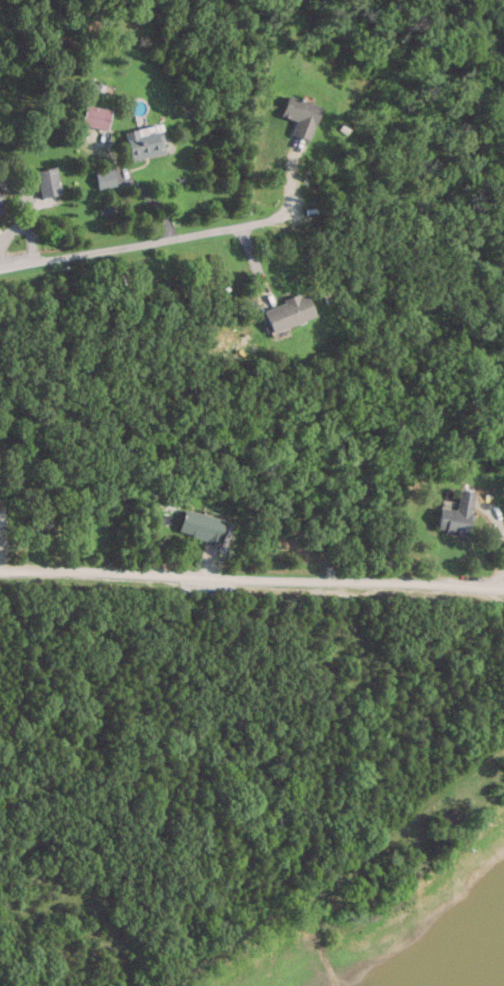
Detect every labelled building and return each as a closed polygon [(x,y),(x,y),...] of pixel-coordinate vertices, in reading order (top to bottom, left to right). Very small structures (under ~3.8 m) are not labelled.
[(316,104),(283,96),(278,116),(293,119),(289,135),(308,139),(316,104)] [(104,130),(108,110),(82,104),(78,125),(104,130)] [(162,153),(157,126),(122,131),(127,159),(162,153)] [(39,198),(60,194),(54,166),(33,171),(39,198)] [(112,187),(112,171),(94,171),(95,187),(112,187)] [(269,333),(311,317),(302,293),(260,309),(269,333)] [(439,507),(436,531),(466,535),(472,491),(457,489),(454,509),(439,507)] [(223,519),(181,510),(175,535),(217,544),(223,519)] [(441,819),(448,828),(460,817),(452,808),(441,819)]
